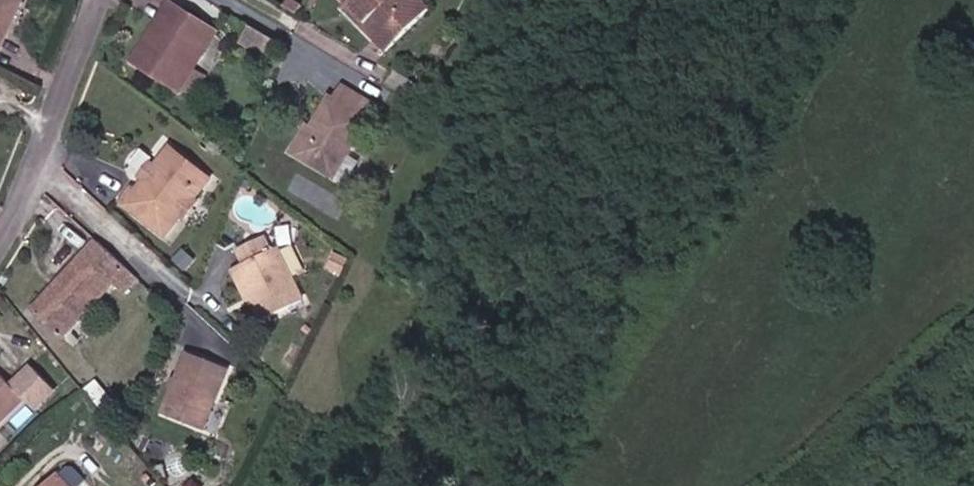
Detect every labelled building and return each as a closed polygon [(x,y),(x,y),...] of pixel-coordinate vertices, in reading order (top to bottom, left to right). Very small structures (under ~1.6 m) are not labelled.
[(9,46),(19,17),(14,4),(23,0),(0,0),(0,43),(9,46)] [(19,17),(25,19),(32,1),(30,0),(23,0),(14,4),(19,17)] [(174,21),(195,33),(206,14),(183,0),(178,0),(168,17),(174,21)] [(374,18),(368,23),(384,38),(386,36),(396,46),(437,5),(432,0),(356,0),(374,18)] [(218,20),(206,14),(195,33),(174,21),(158,48),(151,44),(143,58),(181,81),(218,20)] [(275,55),(284,40),(261,26),(251,41),(275,55)] [(384,104),(352,83),(326,125),(310,151),(342,171),(384,104)] [(296,142),(310,151),(326,125),(313,116),(296,142)] [(216,178),(178,148),(145,191),(142,189),(130,204),(176,239),(206,200),(202,197),(216,178)] [(131,272),(100,242),(62,279),(68,285),(41,311),(65,336),(131,272)] [(283,258),(275,261),(267,242),(243,253),(251,271),(243,275),(267,327),(306,309),(283,258)] [(41,311),(68,285),(62,279),(35,306),(41,311)] [(231,375),(195,361),(172,422),(208,436),(231,375)] [(0,373),(0,424),(25,402),(0,373)]
